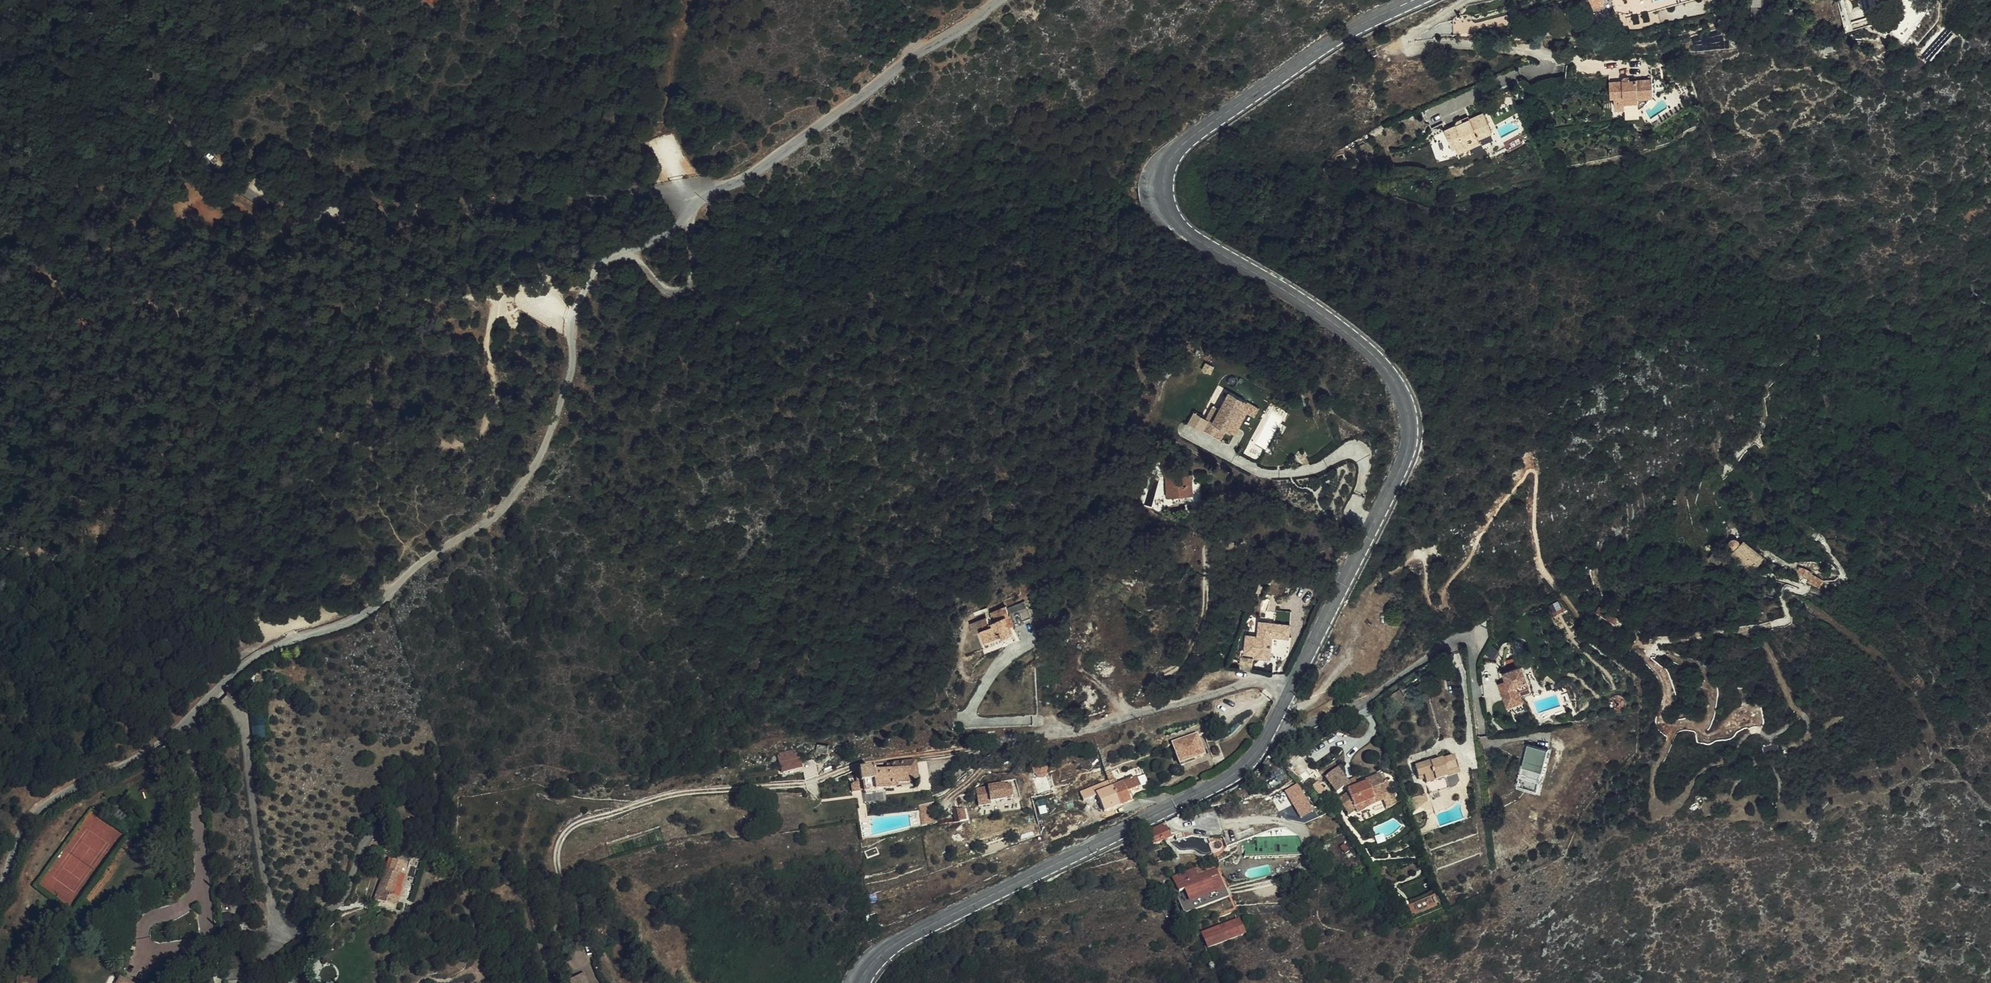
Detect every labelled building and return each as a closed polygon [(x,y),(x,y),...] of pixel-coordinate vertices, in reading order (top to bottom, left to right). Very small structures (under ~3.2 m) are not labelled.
[(1585,3),(1587,11),(1601,7),(1599,0),(1595,0),(1585,3)] [(1761,0),(1752,0),(1753,15),(1762,15),(1761,0)] [(1620,84),(1609,84),(1610,99),(1612,99),(1614,110),(1642,109),(1651,99),(1651,95),(1651,86),(1651,81),(1628,82),(1628,80),(1623,80),(1620,84)] [(1457,151),(1462,161),(1470,158),(1468,153),(1481,147),(1479,143),(1493,137),(1485,119),(1472,123),(1465,126),(1464,124),(1460,126),(1458,131),(1447,135),(1454,152),(1457,151)] [(1205,364),(1202,371),(1210,375),(1214,368),(1205,364)] [(1223,434),(1227,436),(1243,405),(1225,396),(1216,414),(1209,410),(1203,424),(1205,425),(1201,434),(1214,440),(1219,432),(1223,434)] [(1243,405),(1227,436),(1232,438),(1243,415),(1251,419),(1255,411),(1243,405)] [(1219,432),(1214,440),(1219,443),(1223,434),(1219,432)] [(1179,465),(1175,465),(1175,472),(1178,479),(1179,479),(1180,498),(1195,497),(1195,505),(1214,503),(1213,483),(1205,484),(1205,476),(1196,477),(1195,469),(1190,469),(1190,464),(1188,464),(1179,465)] [(1759,560),(1740,543),(1728,554),(1748,573),(1759,560)] [(1777,569),(1768,564),(1765,568),(1775,573),(1777,569)] [(1283,570),(1277,567),(1273,574),(1278,577),(1283,570)] [(1804,580),(1803,585),(1818,586),(1820,580),(1808,577),(1808,574),(1802,571),(1799,578),(1804,580)] [(991,610),(970,620),(974,629),(981,626),(985,634),(981,636),(985,644),(1017,630),(1014,624),(1009,610),(1027,602),(1024,596),(1006,604),(1005,602),(991,608),(991,610)] [(1027,602),(1009,610),(1014,624),(1032,616),(1027,602)] [(1610,612),(1606,619),(1619,627),(1623,621),(1610,612)] [(1268,659),(1282,661),(1286,658),(1287,646),(1288,646),(1289,644),(1286,643),(1286,640),(1287,641),(1290,615),(1274,614),(1273,626),(1257,624),(1255,639),(1244,637),(1242,655),(1253,656),(1253,659),(1268,660),(1268,659)] [(1241,657),(1239,669),(1252,671),(1253,663),(1248,662),(1249,658),(1241,657)] [(1499,675),(1507,697),(1524,691),(1523,688),(1534,684),(1526,662),(1507,669),(1509,674),(1499,675)] [(1524,691),(1526,696),(1537,692),(1534,684),(1523,688),(1524,691)] [(1527,699),(1526,696),(1524,691),(1507,697),(1510,706),(1527,699)] [(252,717),(254,738),(265,737),(263,716),(252,717)] [(1174,741),(1181,761),(1204,753),(1197,733),(1174,741)] [(1518,782),(1539,788),(1551,749),(1530,743),(1518,782)] [(1427,773),(1432,791),(1451,786),(1451,785),(1458,783),(1461,779),(1460,772),(1462,771),(1458,758),(1451,760),(1450,755),(1434,759),(1433,758),(1417,762),(1420,774),(1427,773)] [(857,767),(859,781),(863,781),(864,790),(910,785),(910,782),(920,780),(916,756),(890,760),(892,767),(872,771),(871,766),(857,767)] [(802,764),(802,761),(801,757),(783,759),(784,767),(802,764)] [(814,760),(802,761),(802,764),(803,778),(815,777),(814,760)] [(1032,770),(1036,770),(1037,771),(1039,774),(1042,774),(1045,774),(1046,771),(1047,769),(1051,769),(1050,762),(1032,762),(1032,770)] [(1368,795),(1383,786),(1382,784),(1390,778),(1384,768),(1380,771),(1376,764),(1348,782),(1331,770),(1323,783),(1338,794),(1342,789),(1349,792),(1344,800),(1347,803),(1345,807),(1354,814),(1358,811),(1368,795)] [(1112,786),(1121,806),(1131,801),(1128,791),(1142,786),(1138,776),(1120,783),(1118,778),(1110,781),(1112,786)] [(1320,795),(1326,791),(1320,780),(1313,785),(1320,795)] [(863,781),(859,781),(853,782),(855,792),(864,790),(863,781)] [(1010,782),(976,787),(979,805),(991,803),(990,798),(1012,795),(1010,782)] [(1105,812),(1121,806),(1112,786),(1110,788),(1107,782),(1097,786),(1100,792),(1098,793),(1105,812)] [(1285,790),(1301,819),(1315,811),(1299,782),(1285,790)] [(1387,792),(1383,786),(1368,795),(1358,811),(1364,814),(1374,801),(1387,792)] [(1406,797),(1410,809),(1415,803),(1426,799),(1424,792),(1406,797)] [(935,823),(933,801),(923,802),(924,825),(935,823)] [(1161,830),(1159,826),(1158,827),(1147,833),(1153,846),(1171,838),(1166,828),(1161,830)] [(1183,832),(1175,834),(1177,841),(1185,839),(1183,832)] [(384,856),(378,854),(376,861),(382,863),(384,856)] [(404,862),(393,859),(389,870),(385,869),(375,901),(375,903),(377,904),(379,900),(393,906),(401,889),(394,886),(404,862)] [(1194,870),(1174,878),(1177,887),(1174,888),(1185,914),(1226,897),(1215,871),(1198,878),(1194,870)] [(1238,919),(1202,934),(1208,947),(1244,933),(1238,919)] [(556,936),(554,936),(554,941),(551,942),(551,948),(554,951),(565,950),(564,943),(558,944),(556,936)] [(634,963),(628,965),(631,972),(637,970),(634,963)] [(569,977),(571,982),(589,982),(584,971),(569,977)]
